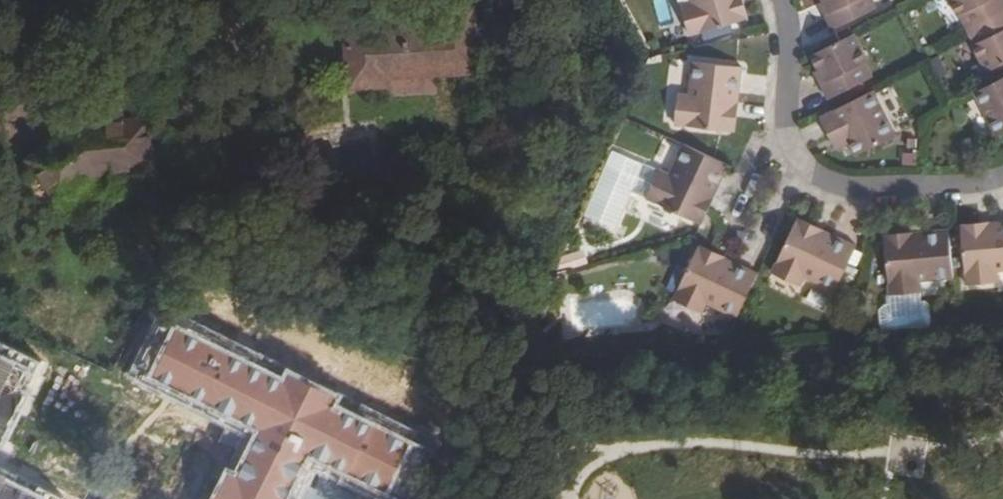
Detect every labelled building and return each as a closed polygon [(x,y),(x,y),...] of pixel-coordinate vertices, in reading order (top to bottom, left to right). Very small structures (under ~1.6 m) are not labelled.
[(673,19),(667,0),(662,0),(653,4),(660,23),(673,19)] [(688,27),(739,16),(736,0),(683,0),(688,27)] [(739,16),(745,15),(743,0),(736,0),(739,16)] [(824,0),(823,0),(820,2),(825,12),(831,10),(828,3),(826,4),(824,0)] [(826,4),(828,3),(831,10),(825,12),(833,30),(876,9),(872,0),(824,0),(826,4)] [(954,18),(958,16),(964,29),(1002,9),(1002,2),(1002,0),(945,0),(954,18)] [(964,29),(972,45),(968,47),(981,73),(1002,62),(1002,9),(964,29)] [(433,28),(340,34),(343,93),(383,91),(383,78),(432,75),(432,79),(472,76),(468,11),(433,13),(433,28)] [(814,53),(821,68),(823,72),(826,71),(829,78),(822,82),(829,97),(873,77),(866,61),(868,60),(856,32),(814,53)] [(745,84),(752,83),(746,45),(695,55),(700,88),(693,89),(697,119),(749,111),(745,84)] [(823,72),(821,68),(817,71),(822,82),(829,78),(826,71),(823,72)] [(970,94),(990,138),(1002,132),(1002,77),(970,94)] [(745,84),(749,111),(756,110),(752,83),(745,84)] [(840,132),(845,146),(849,155),(894,133),(873,90),(818,117),(827,138),(840,132)] [(88,137),(82,127),(30,162),(35,169),(59,203),(98,177),(155,172),(150,120),(110,124),(111,135),(88,137)] [(110,124),(82,127),(88,137),(111,135),(110,124)] [(840,132),(827,138),(834,151),(845,146),(840,132)] [(699,225),(715,193),(708,189),(720,162),(675,140),(661,168),(668,172),(654,202),(699,225)] [(708,189),(715,193),(729,166),(720,162),(708,189)] [(821,240),(825,233),(798,221),(795,227),(821,240)] [(1002,272),(1002,221),(990,222),(990,229),(961,232),(966,284),(996,282),(996,273),(1002,272)] [(960,225),(961,232),(990,229),(990,222),(960,225)] [(795,227),(773,273),(773,274),(801,288),(806,281),(835,294),(858,248),(825,233),(821,240),(795,227)] [(920,282),(953,280),(948,229),(912,232),(913,240),(883,243),(887,295),(920,292),(920,282)] [(883,235),(883,243),(913,240),(912,232),(883,235)] [(721,266),(725,260),(700,248),(696,255),(721,266)] [(758,276),(725,260),(721,266),(696,255),(673,301),(701,315),(705,307),(736,322),(758,276)] [(829,292),(809,285),(803,302),(822,309),(829,292)] [(318,471),(378,498),(391,498),(422,434),(175,316),(145,379),(257,433),(239,470),(228,465),(212,498),(305,498),(318,471)] [(48,366),(0,343),(0,466),(48,366)] [(0,471),(0,498),(59,498),(0,471)]
